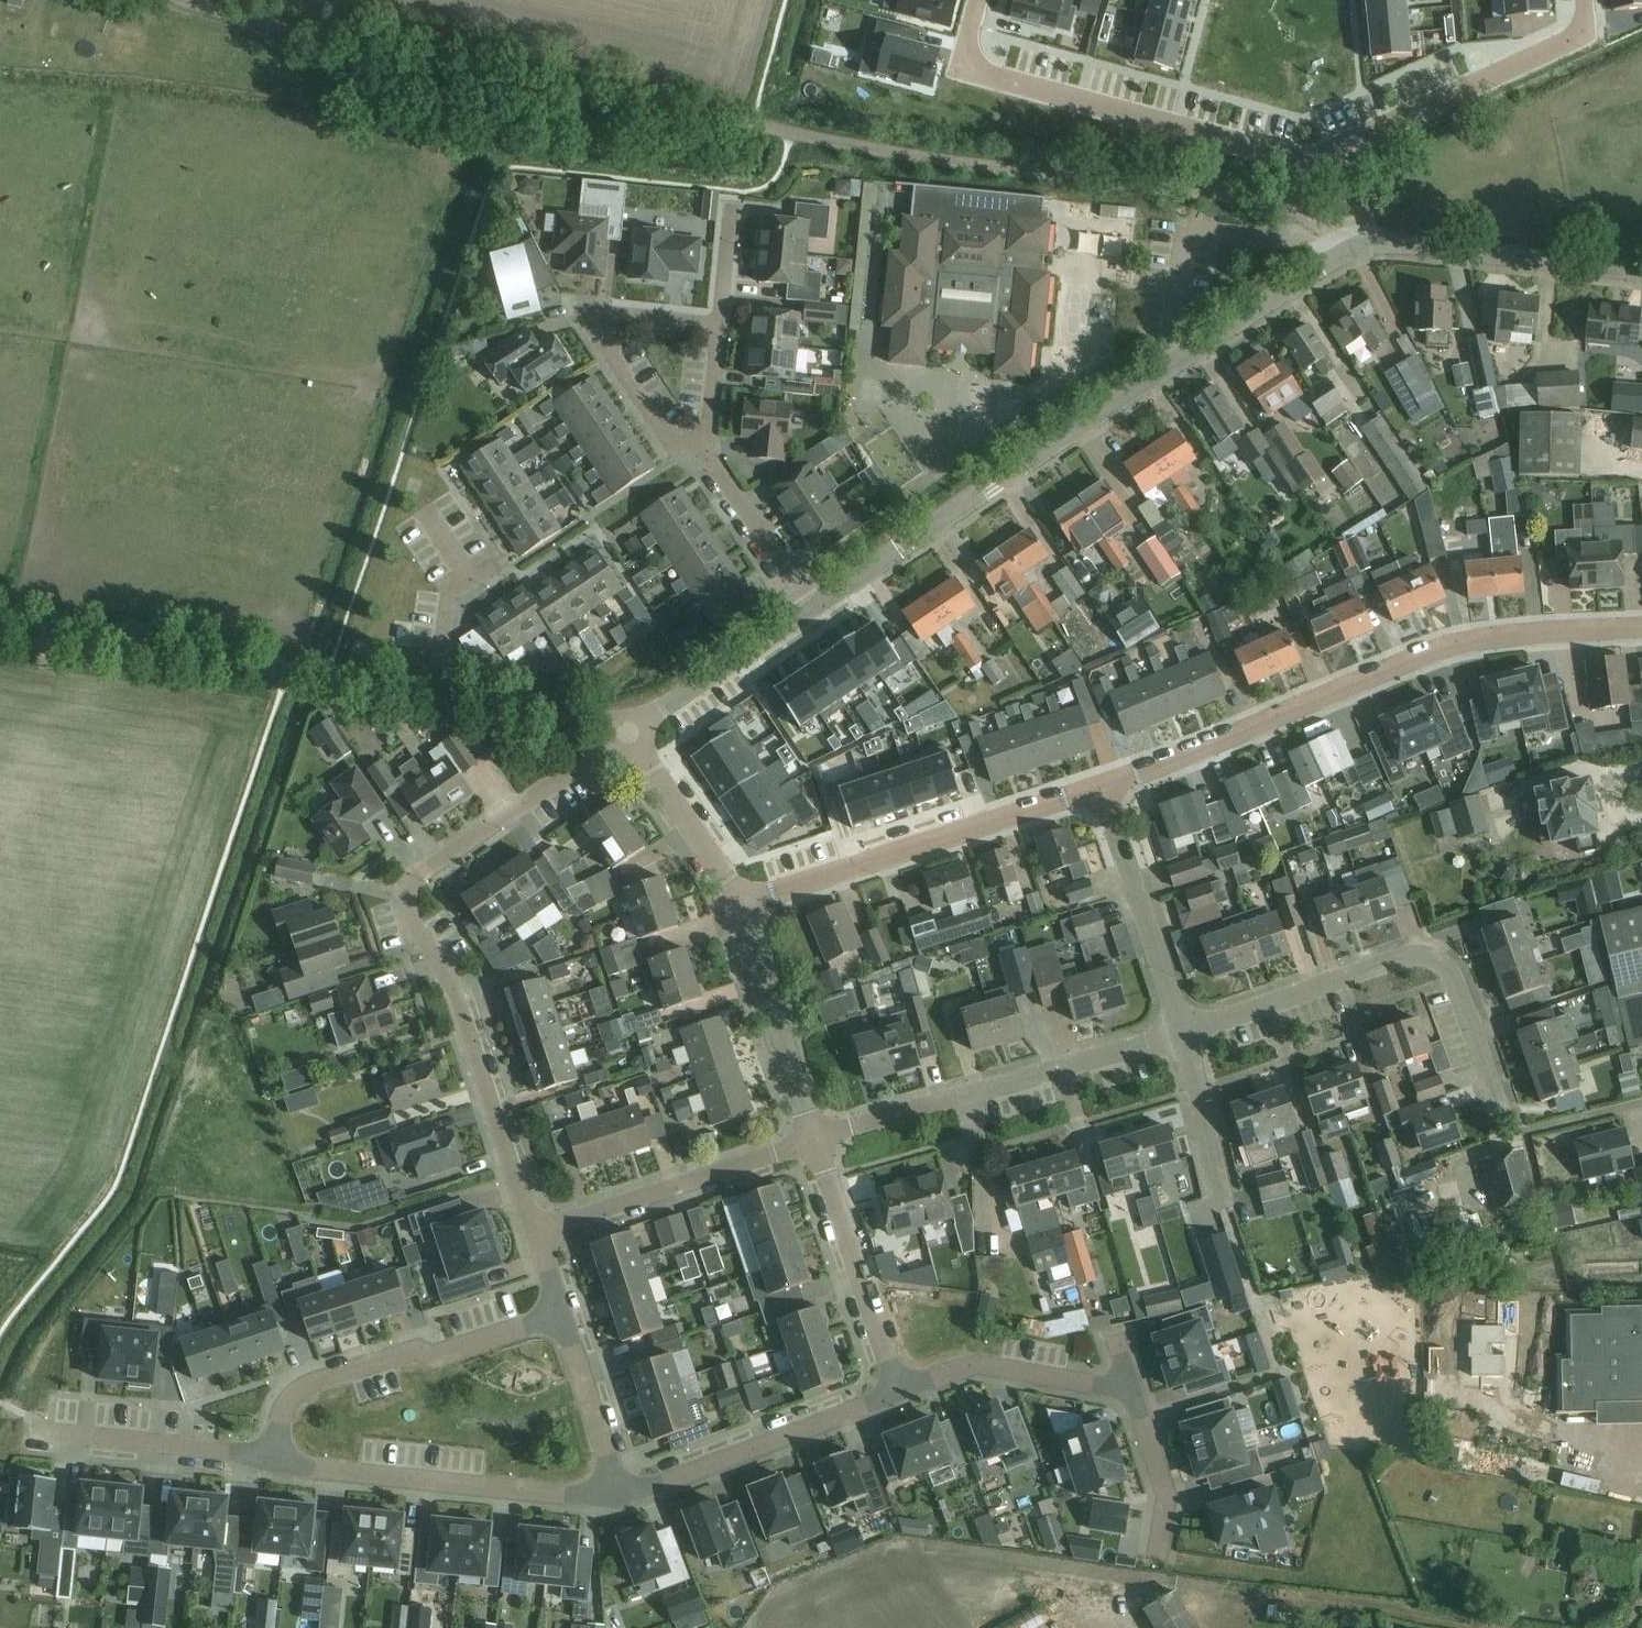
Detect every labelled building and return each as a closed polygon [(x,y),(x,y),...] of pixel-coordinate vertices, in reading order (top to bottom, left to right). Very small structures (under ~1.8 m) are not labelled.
[(899,11),(898,13),(949,26),(956,0),(902,0),(899,11)] [(1012,18),(1026,22),(1025,24),(1040,28),(1040,25),(1054,29),(1058,16),(1068,18),(1073,0),(1017,0),(1012,18)] [(1142,15),(1147,16),(1147,15),(1185,25),(1191,3),(1182,0),(1146,0),(1142,15)] [(1368,14),(1407,11),(1406,0),(1366,0),(1368,14)] [(1506,19),(1511,19),(1548,15),(1546,0),(1504,0),(1506,19)] [(1614,11),(1641,8),(1641,0),(1613,0),(1614,11)] [(1407,11),(1368,14),(1370,37),(1409,33),(1407,11)] [(1105,15),(1102,28),(1110,30),(1114,17),(1105,15)] [(1141,37),(1141,38),(1179,48),(1185,25),(1147,15),(1147,16),(1141,37)] [(1453,16),(1444,17),(1445,30),(1454,29),(1453,16)] [(1506,19),(1485,21),(1486,35),(1513,33),(1511,19),(1506,19)] [(878,21),(873,41),(886,45),(879,73),(900,79),(898,83),(912,87),(913,83),(934,88),(938,70),(935,69),(940,51),(908,43),(912,30),(878,21)] [(1102,28),(1098,40),(1107,43),(1110,30),(1102,28)] [(1454,29),(1445,30),(1447,43),(1456,42),(1454,29)] [(1409,33),(1370,37),(1372,60),(1411,56),(1409,33)] [(1136,36),(1130,61),(1173,72),(1179,48),(1141,38),(1141,37),(1136,36)] [(829,67),(832,54),(814,50),(811,62),(829,67)] [(532,196),(538,191),(538,185),(533,180),(523,180),(518,184),(517,189),(522,195),(532,196)] [(609,212),(624,213),(627,185),(584,180),(581,206),(609,209),(609,212)] [(837,180),(836,187),(842,195),(849,196),(851,181),(837,180)] [(862,205),(877,207),(879,184),(864,183),(862,205)] [(911,218),(905,218),(901,254),(891,253),(883,326),(894,327),(891,363),(924,366),(926,347),(934,348),(934,349),(989,355),(989,354),(998,354),(996,374),(1029,377),(1033,341),(1043,342),(1050,274),(1043,274),(1045,255),(1047,255),(1050,221),(1048,221),(1049,212),(1051,212),(1051,211),(1044,211),(1045,199),(1052,200),(1052,199),(896,183),(896,185),(914,186),(911,218)] [(706,192),(703,219),(717,220),(719,193),(706,192)] [(762,251),(806,256),(807,238),(827,240),(831,207),(797,204),(795,221),(765,218),(764,231),(759,234),(759,243),(763,246),(762,251)] [(567,271),(603,275),(606,240),(608,220),(580,217),(569,216),(551,214),(547,214),(545,231),(558,233),(557,250),(570,252),(567,271)] [(1101,248),(1115,251),(1119,227),(1105,225),(1101,248)] [(696,271),(699,241),(671,238),(671,234),(636,230),(631,278),(666,282),(668,269),(696,271)] [(489,269),(488,274),(491,278),(496,281),(500,281),(510,318),(540,310),(536,295),(558,284),(535,238),(521,245),(523,254),(495,261),(495,263),(491,265),(489,269)] [(787,300),(807,302),(820,303),(823,274),(804,272),(806,256),(762,251),(762,254),(757,256),(756,265),(760,269),(759,282),(789,285),(787,300)] [(853,260),(838,259),(837,268),(843,274),(851,275),(853,260)] [(1416,289),(1415,328),(1426,328),(1426,346),(1449,346),(1449,326),(1446,326),(1446,305),(1440,305),(1440,289),(1416,289)] [(1361,292),(1353,297),(1332,310),(1340,323),(1330,329),(1343,350),(1364,337),(1370,346),(1385,337),(1378,326),(1372,316),(1375,314),(1361,292)] [(1499,297),(1494,343),(1507,344),(1508,334),(1535,336),(1538,301),(1499,297)] [(820,303),(807,302),(805,321),(846,325),(848,306),(820,303)] [(1587,342),(1636,347),(1639,311),(1590,306),(1587,342)] [(750,343),(797,348),(800,315),(756,310),(754,329),(751,329),(750,343)] [(1324,377),(1337,369),(1308,325),(1285,341),(1304,371),(1315,364),(1324,377)] [(527,392),(571,363),(551,334),(527,350),(517,335),(483,358),(500,383),(515,374),(527,392)] [(1485,335),(1467,339),(1479,389),(1472,391),(1478,415),(1512,408),(1507,385),(1497,387),(1485,335)] [(797,348),(750,343),(749,357),(752,357),(750,376),(785,380),(783,393),(814,396),(816,378),(794,376),(797,348)] [(1282,362),(1274,367),(1264,353),(1237,370),(1255,398),(1269,417),(1303,395),(1282,362)] [(1385,374),(1410,419),(1412,418),(1416,425),(1444,409),(1429,382),(1433,380),(1419,355),(1385,374)] [(1468,362),(1452,366),(1457,389),(1473,385),(1468,362)] [(1579,371),(1537,374),(1540,410),(1581,407),(1579,371)] [(558,434),(609,400),(593,377),(554,403),(552,400),(541,407),(547,416),(558,409),(567,422),(556,430),(558,434)] [(1306,393),(1326,425),(1348,411),(1328,379),(1306,393)] [(1641,412),(1641,385),(1614,383),(1612,409),(1641,412)] [(1204,393),(1192,401),(1206,423),(1221,444),(1212,450),(1217,456),(1221,462),(1230,456),(1240,450),(1245,457),(1250,465),(1261,458),(1273,450),(1266,439),(1259,428),(1254,432),(1248,435),(1246,431),(1244,428),(1242,429),(1238,422),(1234,416),(1235,415),(1225,400),(1215,386),(1204,393)] [(624,423),(609,400),(558,434),(562,439),(573,432),(582,445),(571,452),(573,456),(624,423)] [(755,457),(783,460),(785,439),(788,440),(791,407),(747,402),(744,435),(757,436),(755,457)] [(540,423),(530,407),(517,416),(528,431),(540,423)] [(1580,477),(1582,415),(1521,414),(1519,476),(1580,477)] [(1362,429),(1409,501),(1429,488),(1381,416),(1362,429)] [(1636,418),(1634,418),(1631,448),(1641,449),(1641,419),(1636,418)] [(1277,420),(1262,430),(1288,469),(1303,492),(1324,479),(1308,456),(1303,459),(1277,420)] [(639,445),(624,423),(573,456),(577,462),(588,454),(597,467),(586,475),(588,479),(639,445)] [(473,457),(462,464),(470,476),(477,488),(490,479),(503,471),(516,462),(513,458),(504,444),(510,440),(516,437),(513,432),(510,427),(497,436),(500,440),(495,443),(490,435),(485,439),(479,442),(484,450),(473,457)] [(1177,432),(1151,449),(1178,490),(1173,493),(1175,497),(1181,506),(1187,502),(1189,506),(1195,502),(1185,486),(1193,482),(1183,467),(1195,459),(1177,432)] [(541,441),(547,450),(559,442),(553,433),(541,441)] [(528,455),(539,447),(536,442),(535,443),(525,449),(525,450),(528,455)] [(790,520),(829,494),(813,470),(831,458),(822,443),(783,468),(784,469),(797,461),(803,471),(774,490),(785,506),(782,508),(790,520)] [(639,445),(588,479),(592,484),(603,477),(615,495),(654,469),(639,445)] [(543,453),(539,447),(528,455),(531,459),(532,460),(542,454),(543,453)] [(1178,490),(1151,449),(1126,467),(1143,493),(1157,484),(1168,501),(1175,497),(1173,493),(1178,490)] [(490,479),(477,488),(485,499),(492,510),(505,502),(517,493),(531,484),(528,480),(524,474),(519,467),(525,463),(531,459),(528,455),(525,450),(513,458),(516,462),(503,471),(490,479)] [(556,463),(562,471),(573,463),(567,455),(556,463)] [(1511,458),(1501,460),(1490,463),(1498,494),(1519,489),(1511,458)] [(1269,466),(1278,481),(1289,474),(1280,459),(1269,466)] [(545,469),(540,472),(543,476),(544,478),(546,482),(548,483),(553,480),(558,477),(554,471),(550,466),(545,469)] [(1353,468),(1337,480),(1347,493),(1363,480),(1353,468)] [(505,502),(492,510),(499,521),(507,533),(520,524),(532,516),(546,507),(543,503),(539,496),(535,490),(546,482),(543,476),(540,472),(528,480),(531,484),(517,493),(505,502)] [(582,478),(571,485),(577,494),(588,487),(582,478)] [(1103,481),(1078,499),(1104,538),(1105,538),(1099,542),(1108,555),(1113,551),(1115,554),(1121,550),(1130,564),(1124,567),(1140,590),(1147,586),(1132,562),(1130,564),(1111,534),(1114,532),(1105,518),(1121,508),(1103,481)] [(1523,495),(1540,503),(1547,489),(1529,481),(1523,495)] [(561,491),(556,495),(561,502),(565,510),(571,506),(576,503),(571,495),(566,488),(561,491)] [(646,546),(696,512),(680,488),(642,514),(654,533),(642,540),(646,546)] [(1431,493),(1416,502),(1422,525),(1438,521),(1431,493)] [(1508,493),(1507,514),(1517,514),(1518,493),(1508,493)] [(829,494),(790,520),(797,531),(800,529),(811,545),(840,526),(847,537),(873,520),(863,506),(845,518),(829,494)] [(520,524),(507,533),(515,544),(522,556),(542,543),(562,530),(556,521),(549,512),(555,508),(561,504),(558,499),(555,495),(549,499),(543,503),(546,507),(532,516),(520,524)] [(1078,499),(1052,516),(1070,542),(1072,541),(1080,554),(1099,541),(1104,538),(1078,499)] [(1187,502),(1181,506),(1191,522),(1203,515),(1195,502),(1189,506),(1187,502)] [(1574,506),(1573,525),(1592,526),(1592,506),(1574,506)] [(711,535),(696,512),(646,546),(648,550),(660,542),(669,555),(657,563),(661,568),(711,535)] [(1514,517),(1489,520),(1492,548),(1493,563),(1492,563),(1494,580),(1496,596),(1510,594),(1524,593),(1522,576),(1520,560),(1518,560),(1516,539),(1514,517)] [(1166,518),(1152,527),(1167,550),(1169,549),(1181,541),(1166,518)] [(1438,521),(1422,525),(1430,560),(1447,556),(1442,536),(1438,521)] [(1608,544),(1594,545),(1597,587),(1623,586),(1621,554),(1634,553),(1632,527),(1607,528),(1608,544)] [(1597,587),(1594,545),(1580,546),(1579,530),(1554,532),(1556,558),(1568,557),(1570,589),(1597,587)] [(1057,613),(1071,604),(1064,595),(1051,604),(1037,584),(1040,581),(1031,568),(1047,557),(1029,531),(1004,548),(1031,588),(1026,592),(1035,606),(1040,602),(1043,604),(1048,601),(1056,613),(1051,617),(1053,621),(1059,617),(1057,613)] [(726,557),(711,535),(661,568),(663,572),(675,565),(684,578),(673,586),(676,591),(726,557)] [(1156,536),(1136,549),(1151,571),(1171,558),(1167,553),(1156,536)] [(1339,545),(1334,547),(1344,571),(1357,566),(1352,554),(1347,543),(1343,536),(1336,539),(1339,545)] [(625,544),(634,559),(645,551),(635,537),(625,544)] [(1351,540),(1347,543),(1352,554),(1357,566),(1359,571),(1369,567),(1363,552),(1356,537),(1351,540)] [(1390,541),(1368,546),(1370,556),(1392,552),(1390,541)] [(1179,545),(1167,553),(1171,558),(1171,559),(1183,551),(1179,545)] [(1031,588),(1004,548),(978,565),(995,592),(996,591),(1005,605),(1014,598),(1037,632),(1053,621),(1051,617),(1056,613),(1048,601),(1043,604),(1040,602),(1035,606),(1026,592),(1031,588)] [(1283,566),(1294,579),(1313,566),(1319,562),(1310,548),(1283,566)] [(586,557),(574,564),(583,577),(591,590),(600,603),(604,601),(611,596),(617,592),(625,604),(630,601),(634,598),(630,591),(626,585),(622,587),(610,568),(597,549),(586,557)] [(1113,551),(1108,555),(1119,571),(1124,567),(1130,564),(1121,550),(1115,554),(1113,551)] [(1412,556),(1397,562),(1408,587),(1418,611),(1444,600),(1430,568),(1419,573),(1412,556)] [(726,557),(676,591),(678,595),(690,587),(699,600),(687,608),(690,613),(741,580),(726,557)] [(1383,568),(1371,574),(1375,582),(1379,591),(1386,607),(1393,622),(1406,617),(1418,611),(1408,587),(1397,562),(1383,568)] [(663,572),(661,568),(657,563),(646,570),(652,580),(663,572)] [(1492,563),(1464,566),(1468,599),(1496,596),(1494,580),(1492,563)] [(563,572),(552,579),(561,591),(569,604),(578,618),(581,616),(588,611),(595,607),(602,619),(612,612),(604,601),(600,603),(591,590),(583,577),(574,564),(563,572)] [(1313,566),(1294,579),(1301,594),(1321,585),(1313,566)] [(1071,605),(1086,594),(1067,567),(1052,578),(1064,595),(1071,604),(1071,605)] [(541,586),(529,594),(537,607),(546,620),(550,627),(554,634),(559,631),(565,626),(572,622),(576,628),(580,634),(589,627),(585,622),(581,616),(578,618),(569,604),(561,591),(552,579),(541,586)] [(756,603),(741,580),(690,613),(693,618),(705,610),(714,623),(703,631),(709,640),(721,631),(718,628),(756,603)] [(956,580),(930,597),(948,624),(974,606),(956,580)] [(1348,580),(1324,592),(1326,596),(1346,642),(1372,631),(1350,580),(1348,580)] [(1104,584),(1091,593),(1099,606),(1107,601),(1109,591),(1104,584)] [(513,595),(501,602),(510,615),(518,628),(527,641),(530,639),(537,635),(544,630),(551,639),(557,649),(567,642),(559,631),(554,634),(550,627),(546,620),(537,607),(529,594),(524,587),(513,595)] [(1212,599),(1217,607),(1229,601),(1224,592),(1212,599)] [(1209,594),(1200,599),(1207,612),(1216,608),(1209,594)] [(1245,605),(1250,617),(1271,607),(1265,595),(1245,605)] [(1320,617),(1307,623),(1320,654),(1346,642),(1326,596),(1313,602),(1320,617)] [(930,597),(904,614),(922,641),(936,632),(947,648),(953,644),(951,641),(957,637),(948,624),(930,597)] [(478,644),(467,651),(479,654),(490,656),(495,653),(499,649),(503,656),(513,650),(523,644),(527,650),(531,657),(538,652),(534,646),(530,639),(527,641),(518,628),(510,615),(501,602),(489,610),(478,618),(486,630),(490,636),(478,644)] [(1109,617),(1108,618),(1128,647),(1158,628),(1142,602),(1141,603),(1144,608),(1129,617),(1126,612),(1112,621),(1109,617)] [(996,604),(990,608),(994,614),(1000,610),(996,604)] [(1250,617),(1245,605),(1224,614),(1229,626),(1250,617)] [(667,629),(676,623),(667,608),(657,615),(667,629)] [(1216,642),(1229,637),(1220,611),(1206,616),(1216,642)] [(627,623),(621,627),(624,633),(628,638),(635,634),(642,630),(638,624),(634,618),(627,623)] [(856,636),(855,636),(880,674),(879,675),(883,681),(916,660),(901,637),(890,645),(875,622),(874,623),(856,636)] [(620,626),(610,632),(615,639),(619,645),(624,642),(628,639),(628,638),(624,633),(621,627),(620,626)] [(1184,665),(1201,705),(1226,695),(1210,655),(1190,663),(1184,645),(1181,646),(1175,630),(1169,632),(1182,666),(1184,665)] [(688,641),(692,646),(694,649),(709,640),(703,631),(688,641)] [(1287,632),(1262,643),(1261,643),(1274,674),(1300,663),(1287,632)] [(957,637),(951,641),(953,644),(960,654),(965,650),(967,653),(973,650),(962,633),(957,637)] [(1244,639),(1249,649),(1235,655),(1249,685),(1274,674),(1261,643),(1262,643),(1257,633),(1244,639)] [(855,634),(833,649),(834,650),(835,650),(860,687),(879,675),(880,674),(855,636),(856,636),(855,634)] [(599,640),(588,646),(596,659),(607,652),(599,640)] [(1184,665),(1182,666),(1166,672),(1155,645),(1146,648),(1157,676),(1160,675),(1176,715),(1201,705),(1184,665)] [(579,661),(571,649),(562,655),(570,667),(579,661)] [(834,650),(815,663),(840,701),(841,700),(860,687),(835,650),(834,650)] [(965,650),(960,654),(971,670),(976,666),(982,663),(973,650),(967,653),(965,650)] [(1072,650),(1053,663),(1062,677),(1083,668),(1072,650)] [(1157,676),(1140,683),(1130,655),(1122,659),(1132,686),(1135,685),(1151,725),(1176,715),(1160,675),(1157,676)] [(1591,710),(1629,704),(1622,657),(1587,662),(1589,683),(1587,684),(1591,710)] [(993,659),(982,667),(995,685),(1006,678),(993,659)] [(815,663),(795,676),(821,714),(820,714),(824,721),(846,707),(841,700),(840,701),(815,663)] [(1525,667),(1509,670),(1521,720),(1547,714),(1551,733),(1569,729),(1560,690),(1543,694),(1537,668),(1526,671),(1525,667)] [(1509,670),(1492,674),(1493,679),(1482,681),(1487,700),(1484,704),(1471,707),(1480,743),(1497,739),(1494,726),(1521,720),(1509,670)] [(776,688),(775,689),(800,728),(801,727),(820,714),(821,714),(795,676),(776,689),(776,688)] [(1135,685),(1132,686),(1116,693),(1110,676),(1101,679),(1108,698),(1110,697),(1125,736),(1151,725),(1135,685)] [(1083,678),(1072,682),(1073,686),(1080,707),(1093,703),(1083,678)] [(1030,704),(1023,706),(1043,765),(1068,757),(1049,699),(1048,699),(1046,693),(1032,697),(1035,706),(1048,703),(1052,717),(1035,722),(1030,704)] [(1056,697),(1049,699),(1068,757),(1094,749),(1087,728),(1080,707),(1061,714),(1056,697)] [(1422,702),(1421,698),(1405,704),(1425,751),(1439,745),(1446,761),(1473,749),(1457,712),(1445,717),(1440,715),(1433,697),(1422,702)] [(1405,704),(1390,711),(1391,715),(1381,720),(1391,744),(1376,750),(1391,785),(1407,778),(1401,762),(1425,751),(1405,704)] [(1005,713),(998,715),(1017,774),(1043,765),(1023,706),(1021,707),(1020,705),(1011,707),(1014,720),(1024,717),(1027,725),(1010,730),(1005,713)] [(902,706),(894,711),(901,722),(909,718),(902,706)] [(1630,709),(1631,722),(1641,721),(1641,708),(1630,709)] [(865,720),(873,732),(886,726),(877,712),(865,720)] [(730,715),(709,729),(716,740),(738,726),(730,715)] [(920,715),(911,718),(912,719),(915,730),(924,728),(920,715)] [(971,727),(956,732),(970,763),(983,759),(990,782),(1017,774),(998,715),(995,716),(1000,733),(985,738),(979,721),(970,724),(971,727)] [(328,718),(315,727),(325,742),(338,733),(328,718)] [(912,719),(903,722),(908,734),(916,732),(915,730),(912,719)] [(1583,759),(1641,744),(1641,721),(1631,722),(1632,728),(1577,737),(1583,759)] [(856,725),(849,730),(857,741),(864,736),(856,725)] [(716,740),(691,757),(692,758),(692,757),(706,778),(752,748),(738,726),(716,740)] [(437,764),(424,773),(437,792),(449,810),(461,802),(473,794),(461,776),(480,762),(478,759),(459,732),(444,742),(429,753),(437,764)] [(1350,787),(1360,782),(1338,732),(1308,745),(1323,779),(1328,791),(1348,783),(1350,787)] [(835,735),(827,740),(835,751),(842,746),(835,735)] [(880,737),(871,740),(872,742),(875,753),(884,750),(880,737)] [(872,742),(863,744),(868,757),(876,754),(875,753),(872,742)] [(752,748),(706,778),(720,799),(766,769),(758,756),(764,752),(759,743),(752,748)] [(787,744),(776,751),(781,759),(792,751),(787,744)] [(945,745),(923,753),(938,800),(959,793),(960,793),(961,793),(945,745)] [(1295,768),(1282,774),(1299,810),(1313,804),(1305,787),(1323,779),(1308,745),(1288,754),(1295,768)] [(792,751),(781,759),(786,766),(797,759),(792,751)] [(923,753),(901,760),(903,768),(904,768),(917,807),(938,800),(923,753)] [(382,759),(368,769),(388,799),(402,820),(416,811),(426,826),(449,810),(437,792),(424,773),(402,788),(382,759)] [(1497,762),(1483,767),(1489,785),(1503,781),(1497,762)] [(330,783),(342,800),(315,818),(341,857),(369,838),(361,826),(387,809),(357,765),(330,783)] [(1299,810),(1282,774),(1270,779),(1263,765),(1244,774),(1259,807),(1278,798),(1286,816),(1299,810)] [(903,768),(883,775),(896,814),(917,807),(904,768),(903,768)] [(766,769),(720,799),(734,820),(780,790),(780,789),(766,769)] [(860,774),(837,781),(852,828),(853,828),(874,821),(861,782),(862,781),(860,774)] [(1259,807),(1244,774),(1224,783),(1230,797),(1217,803),(1233,839),(1249,832),(1241,815),(1259,807)] [(862,781),(861,782),(874,821),(896,814),(883,775),(862,781)] [(780,790),(734,820),(748,841),(747,841),(748,842),(752,840),(771,827),(779,837),(800,823),(803,827),(818,817),(794,779),(793,780),(780,789),(780,790)] [(1530,815),(1540,812),(1542,822),(1548,821),(1552,841),(1596,832),(1592,813),(1595,812),(1588,780),(1566,784),(1566,782),(1551,785),(1552,787),(1536,791),(1536,793),(1526,796),(1530,815)] [(1443,801),(1437,786),(1431,789),(1437,804),(1443,801)] [(1200,792),(1180,799),(1192,835),(1211,828),(1218,845),(1233,839),(1217,803),(1204,807),(1200,792)] [(1393,809),(1386,794),(1365,803),(1371,819),(1393,809)] [(1490,831),(1479,795),(1450,803),(1452,809),(1430,815),(1437,840),(1459,834),(1461,840),(1490,831)] [(1192,835),(1180,799),(1160,806),(1164,820),(1153,824),(1165,861),(1177,857),(1172,841),(1192,835)] [(599,849),(631,828),(615,805),(583,827),(599,849)] [(1343,825),(1336,809),(1326,813),(1332,829),(1343,825)] [(1349,838),(1344,840),(1348,850),(1374,842),(1372,836),(1388,831),(1385,820),(1369,825),(1369,824),(1347,831),(1349,838)] [(1302,846),(1313,843),(1307,824),(1296,828),(1302,846)] [(645,848),(631,828),(599,849),(613,870),(645,848)] [(1081,861),(1078,862),(1067,830),(1035,840),(1046,873),(1067,866),(1072,881),(1087,876),(1081,861)] [(1247,835),(1235,840),(1242,855),(1254,849),(1247,835)] [(1278,850),(1271,835),(1254,843),(1260,858),(1278,850)] [(1348,850),(1344,840),(1328,845),(1331,856),(1348,850)] [(558,876),(569,869),(568,868),(583,858),(579,853),(565,850),(560,854),(555,846),(543,854),(545,857),(544,857),(558,876)] [(1220,851),(1227,869),(1242,864),(1236,846),(1220,851)] [(1019,879),(1016,880),(1006,848),(981,856),(991,888),(1005,884),(1010,903),(1025,898),(1019,879)] [(1302,865),(1319,859),(1316,850),(1288,859),(1294,877),(1305,873),(1302,865)] [(558,876),(544,857),(534,864),(526,853),(505,868),(537,915),(554,904),(544,888),(548,885),(565,912),(567,910),(570,915),(579,917),(584,913),(583,912),(575,901),(558,876)] [(1207,878),(1200,856),(1168,867),(1174,889),(1207,878)] [(317,865),(279,857),(275,878),(313,886),(317,865)] [(1499,869),(1502,878),(1512,880),(1518,872),(1515,863),(1506,861),(1499,869)] [(976,897),(974,897),(963,862),(923,874),(934,909),(951,904),(954,917),(936,922),(932,910),(908,918),(909,920),(896,924),(904,952),(913,949),(914,954),(919,952),(919,950),(980,932),(981,937),(996,932),(988,905),(980,907),(976,897)] [(1360,886),(1373,923),(1396,915),(1379,865),(1355,873),(1359,886),(1360,886)] [(505,868),(484,882),(505,915),(516,931),(537,916),(537,915),(505,868)] [(569,869),(558,876),(575,901),(614,882),(608,870),(579,884),(569,869)] [(1239,888),(1251,884),(1247,872),(1235,876),(1239,888)] [(634,915),(671,902),(662,877),(625,890),(634,915)] [(1579,918),(1597,913),(1588,878),(1570,882),(1575,901),(1579,918)] [(1088,879),(1062,888),(1068,905),(1093,897),(1088,879)] [(1603,904),(1619,901),(1616,879),(1600,882),(1603,904)] [(1216,905),(1217,905),(1229,901),(1223,880),(1210,884),(1210,883),(1209,883),(1216,905)] [(505,915),(484,882),(462,897),(474,915),(481,925),(484,929),(505,915)] [(614,882),(575,901),(583,912),(620,894),(614,882)] [(1216,905),(1209,883),(1185,891),(1195,920),(1213,914),(1214,915),(1220,913),(1217,905),(1216,905)] [(1345,884),(1335,887),(1350,931),(1373,923),(1360,886),(1359,886),(1348,890),(1345,884)] [(1350,931),(1335,887),(1326,891),(1328,897),(1314,902),(1327,939),(1350,931)] [(1027,895),(1034,918),(1046,914),(1039,892),(1027,895)] [(1278,901),(1288,931),(1304,925),(1294,896),(1278,901)] [(678,926),(671,902),(634,915),(642,938),(678,926)] [(808,918),(826,962),(859,948),(840,904),(808,918)] [(297,952),(338,938),(341,937),(332,909),(302,919),(297,905),(274,912),(283,942),(293,939),(297,952)] [(1265,906),(1248,912),(1264,961),(1290,952),(1277,915),(1269,918),(1265,906)] [(1599,917),(1616,987),(1641,981),(1641,908),(1599,917)] [(1099,910),(1072,918),(1075,929),(1079,941),(1106,933),(1099,910)] [(1264,961),(1248,912),(1223,921),(1227,932),(1226,933),(1240,969),(1264,961)] [(481,925),(474,915),(463,923),(469,932),(481,925)] [(584,934),(592,931),(585,918),(578,922),(584,934)] [(1075,929),(1072,918),(1060,922),(1064,932),(1075,929)] [(1490,954),(1535,938),(1532,929),(1524,932),(1519,918),(1482,931),(1490,954)] [(597,937),(627,931),(625,920),(595,926),(597,937)] [(1114,939),(1129,933),(1126,922),(1110,927),(1114,939)] [(1586,947),(1597,944),(1593,927),(1582,929),(1586,947)] [(891,960),(878,928),(861,936),(874,967),(891,960)] [(1203,932),(1205,940),(1201,941),(1214,978),(1240,969),(1226,933),(1217,936),(1214,928),(1203,932)] [(592,933),(584,936),(581,944),(583,951),(597,947),(592,933)] [(533,946),(545,963),(565,957),(550,935),(533,946)] [(1542,954),(1563,951),(1560,935),(1539,938),(1542,954)] [(338,938),(297,952),(301,963),(280,970),(289,998),(321,988),(316,974),(347,964),(338,938)] [(605,964),(641,952),(636,938),(600,950),(605,964)] [(1539,948),(1535,938),(1490,954),(1498,976),(1535,963),(1531,951),(1539,948)] [(523,939),(489,962),(498,973),(536,959),(523,939)] [(975,960),(972,949),(970,940),(949,947),(952,956),(960,953),(964,964),(975,960)] [(1597,944),(1586,947),(1590,964),(1601,961),(1597,944)] [(657,986),(693,974),(685,948),(649,960),(657,986)] [(1013,998),(1039,991),(1027,949),(1001,956),(1010,987),(1013,998)] [(592,968),(599,966),(594,952),(581,956),(583,964),(592,968)] [(645,964),(641,952),(605,964),(609,976),(645,964)] [(1058,956),(1032,963),(1034,971),(1036,978),(1035,978),(1044,1008),(1045,1007),(1047,1013),(1070,1006),(1074,1021),(1100,1013),(1094,995),(1089,976),(1079,979),(1075,964),(1061,968),(1058,956)] [(926,973),(930,961),(917,957),(913,969),(926,973)] [(579,959),(567,966),(575,981),(588,973),(579,959)] [(1102,972),(1089,976),(1094,995),(1100,1013),(1113,1010),(1126,1006),(1118,978),(1115,968),(1113,959),(1100,963),(1102,972)] [(566,963),(549,968),(553,981),(570,976),(566,963)] [(1540,977),(1535,963),(1498,976),(1506,999),(1531,991),(1536,1003),(1552,998),(1547,986),(1551,985),(1548,974),(1540,977)] [(894,973),(891,965),(857,978),(860,986),(894,973)] [(835,966),(828,968),(821,970),(827,990),(842,986),(835,966)] [(693,974),(657,986),(665,1011),(702,999),(693,974)] [(514,1016),(553,1003),(545,977),(506,990),(514,1016)] [(342,987),(348,1006),(346,1007),(356,1038),(398,1025),(387,993),(370,999),(369,994),(371,994),(367,979),(342,987)] [(1616,987),(1629,1047),(1641,1044),(1641,981),(1616,987)] [(856,988),(862,1011),(868,1009),(871,1021),(878,1019),(870,985),(856,988)] [(615,1011),(606,986),(590,991),(598,1016),(615,1011)] [(988,1005),(998,1043),(1024,1036),(1013,998),(1010,987),(985,995),(988,1005)] [(329,991),(309,997),(315,1014),(335,1008),(329,991)] [(825,1002),(830,1020),(847,1016),(842,997),(825,1002)] [(891,1015),(894,1027),(881,1031),(894,1073),(920,1066),(912,1040),(932,1035),(921,997),(905,1001),(908,1011),(891,1015)] [(998,1043),(988,1005),(978,1008),(975,999),(961,1003),(963,1012),(950,1016),(957,1041),(969,1038),(972,1051),(998,1043)] [(553,1003),(514,1016),(522,1041),(562,1028),(573,1024),(569,1011),(557,1015),(553,1003)] [(1533,1012),(1517,1018),(1519,1024),(1521,1031),(1517,1033),(1521,1044),(1525,1056),(1562,1043),(1577,1038),(1573,1026),(1569,1015),(1562,1017),(1554,1020),(1552,1013),(1550,1006),(1533,1012)] [(628,1034),(664,1023),(660,1010),(635,1018),(634,1013),(622,1017),(628,1034)] [(681,1030),(687,1046),(673,1050),(675,1059),(730,1041),(722,1016),(681,1030)] [(617,1019),(600,1024),(605,1040),(622,1034),(617,1019)] [(1406,1062),(1432,1053),(1420,1019),(1394,1027),(1406,1062)] [(1621,1043),(1617,1026),(1607,1029),(1610,1046),(1621,1043)] [(1406,1062),(1394,1027),(1368,1037),(1380,1071),(1406,1062)] [(570,1054),(562,1028),(522,1041),(531,1066),(570,1054)] [(649,1029),(637,1033),(641,1043),(652,1039),(649,1029)] [(894,1073),(881,1031),(855,1039),(867,1081),(894,1073)] [(1593,1038),(1578,1042),(1581,1056),(1596,1052),(1593,1038)] [(730,1041),(675,1059),(678,1067),(692,1062),(697,1078),(738,1065),(730,1041)] [(1562,1043),(1525,1056),(1533,1079),(1578,1063),(1575,1053),(1567,1056),(1562,1043)] [(659,1073),(672,1068),(667,1055),(656,1059),(652,1046),(642,1049),(648,1067),(656,1064),(659,1073)] [(1641,1093),(1635,1071),(1630,1053),(1620,1056),(1624,1073),(1623,1075),(1629,1096),(1641,1093)] [(578,1079),(570,1054),(531,1066),(539,1092),(578,1079)] [(635,1071),(646,1067),(642,1056),(636,1058),(632,1063),(635,1071)] [(1432,1065),(1435,1074),(1452,1068),(1448,1059),(1436,1063),(1432,1065)] [(386,1077),(396,1108),(440,1094),(430,1062),(386,1077)] [(1578,1063),(1533,1079),(1541,1102),(1578,1089),(1573,1076),(1582,1073),(1578,1063)] [(1355,1064),(1329,1073),(1344,1117),(1346,1116),(1369,1108),(1365,1098),(1366,1097),(1355,1064)] [(697,1078),(702,1093),(673,1103),(675,1111),(745,1088),(738,1065),(697,1078)] [(312,1083),(306,1066),(295,1070),(301,1087),(312,1083)] [(598,1072),(584,1076),(587,1086),(601,1082),(598,1072)] [(1344,1117),(1329,1073),(1305,1081),(1315,1114),(1317,1114),(1320,1123),(1319,1123),(1325,1142),(1352,1133),(1346,1116),(1344,1117)] [(1423,1101),(1424,1102),(1447,1094),(1440,1075),(1414,1084),(1420,1102),(1423,1101)] [(654,1090),(649,1077),(635,1081),(640,1095),(654,1090)] [(1384,1114),(1400,1108),(1395,1093),(1398,1092),(1394,1081),(1391,1082),(1390,1078),(1374,1083),(1384,1114)] [(606,1087),(598,1090),(601,1099),(610,1096),(606,1087)] [(662,1090),(665,1100),(674,1098),(670,1087),(662,1090)] [(615,1113),(629,1153),(652,1145),(639,1105),(640,1105),(634,1088),(625,1091),(631,1107),(615,1113)] [(745,1088),(675,1111),(679,1122),(695,1117),(694,1114),(708,1110),(713,1125),(753,1112),(745,1088)] [(1327,1185),(1308,1131),(1299,1134),(1295,1122),(1283,1088),(1258,1097),(1279,1159),(1299,1152),(1311,1190),(1327,1185)] [(570,1109),(578,1106),(584,1104),(580,1092),(566,1097),(570,1109)] [(1279,1159),(1258,1097),(1233,1106),(1244,1138),(1242,1138),(1252,1167),(1278,1158),(1278,1159),(1279,1159)] [(629,1153),(615,1113),(599,1118),(594,1101),(586,1104),(605,1161),(629,1153)] [(1420,1102),(1400,1108),(1384,1114),(1390,1132),(1404,1127),(1408,1137),(1422,1133),(1428,1150),(1461,1139),(1450,1106),(1427,1114),(1424,1102),(1423,1101),(1420,1102)] [(578,1106),(583,1123),(566,1129),(580,1169),(605,1161),(586,1104),(584,1104),(578,1106)] [(357,1142),(398,1128),(390,1106),(350,1120),(357,1142)] [(400,1168),(416,1162),(421,1176),(463,1163),(452,1130),(437,1135),(432,1120),(389,1134),(400,1168)] [(348,1125),(329,1132),(333,1145),(353,1139),(348,1125)] [(1167,1126),(1134,1136),(1143,1169),(1144,1169),(1148,1184),(1164,1180),(1160,1164),(1177,1159),(1167,1126)] [(1312,1130),(1308,1131),(1327,1185),(1336,1212),(1359,1205),(1342,1151),(1321,1157),(1312,1130)] [(1585,1178),(1632,1166),(1623,1130),(1576,1142),(1585,1178)] [(699,1137),(701,1142),(716,1138),(714,1132),(699,1137)] [(1143,1169),(1134,1136),(1101,1146),(1105,1160),(1103,1161),(1105,1171),(1097,1173),(1104,1197),(1133,1188),(1129,1174),(1143,1169)] [(1405,1176),(1392,1138),(1376,1143),(1385,1171),(1391,1169),(1395,1179),(1405,1176)] [(477,1146),(461,1151),(466,1164),(482,1159),(477,1146)] [(1483,1161),(1495,1206),(1533,1196),(1521,1151),(1483,1161)] [(1074,1153),(1041,1163),(1050,1197),(1052,1196),(1067,1192),(1071,1208),(1101,1200),(1094,1174),(1081,1177),(1074,1153)] [(1434,1162),(1404,1172),(1409,1186),(1439,1176),(1434,1162)] [(1013,1191),(1005,1194),(1009,1209),(1018,1206),(1019,1206),(1038,1273),(1070,1264),(1062,1236),(1063,1235),(1052,1196),(1050,1197),(1041,1163),(1008,1173),(1013,1191)] [(1634,1168),(1641,1203),(1641,1166),(1634,1168)] [(1257,1177),(1267,1220),(1297,1213),(1292,1192),(1290,1193),(1284,1171),(1257,1177)] [(955,1215),(957,1225),(974,1220),(967,1195),(949,1200),(941,1173),(922,1179),(921,1176),(909,1180),(921,1225),(955,1215)] [(352,1183),(317,1194),(320,1203),(360,1212),(359,1208),(361,1207),(391,1197),(386,1179),(354,1190),(352,1183)] [(921,1225),(909,1180),(895,1183),(896,1186),(877,1191),(889,1234),(921,1225)] [(746,1222),(787,1209),(778,1184),(738,1198),(746,1222)] [(1237,1197),(1238,1213),(1260,1212),(1259,1196),(1237,1197)] [(1151,1197),(1137,1201),(1144,1228),(1158,1224),(1151,1197)] [(1565,1201),(1549,1205),(1554,1229),(1571,1225),(1565,1201)] [(438,1237),(444,1254),(494,1238),(492,1232),(496,1229),(492,1217),(487,1216),(486,1212),(485,1210),(483,1211),(455,1220),(449,1203),(410,1216),(416,1234),(422,1232),(425,1241),(438,1237)] [(701,1206),(687,1211),(696,1238),(710,1234),(701,1206)] [(1162,1239),(1196,1236),(1193,1207),(1160,1211),(1162,1239)] [(787,1209),(746,1222),(754,1246),(794,1233),(787,1209)] [(682,1210),(657,1218),(666,1245),(691,1237),(682,1210)] [(964,1254),(974,1251),(974,1220),(957,1225),(956,1225),(964,1254)] [(303,1235),(300,1225),(285,1230),(288,1239),(303,1235)] [(372,1228),(358,1233),(363,1247),(376,1243),(372,1228)] [(344,1232),(319,1229),(317,1238),(343,1241),(344,1232)] [(1063,1235),(1062,1236),(1070,1264),(1072,1264),(1078,1285),(1097,1280),(1082,1230),(1063,1235)] [(632,1231),(591,1244),(600,1269),(640,1255),(632,1231)] [(802,1256),(794,1233),(754,1246),(762,1270),(802,1256)] [(494,1238),(444,1254),(449,1271),(435,1275),(444,1302),(480,1290),(475,1274),(501,1265),(501,1266),(503,1265),(502,1263),(501,1259),(504,1256),(500,1244),(496,1243),(494,1238)] [(1367,1248),(1375,1271),(1395,1264),(1387,1241),(1367,1248)] [(717,1245),(700,1251),(704,1262),(721,1257),(717,1245)] [(873,1254),(882,1280),(904,1283),(896,1255),(889,1257),(887,1250),(873,1254)] [(689,1266),(698,1263),(694,1251),(685,1254),(689,1266)] [(640,1255),(600,1269),(607,1292),(648,1279),(657,1276),(649,1252),(640,1255)] [(1231,1254),(1206,1262),(1218,1301),(1244,1292),(1231,1254)] [(802,1256),(762,1270),(770,1295),(758,1299),(762,1311),(787,1303),(782,1290),(811,1281),(802,1256)] [(726,1270),(721,1257),(704,1262),(709,1276),(726,1270)] [(698,1263),(689,1266),(683,1268),(688,1281),(702,1277),(698,1263)] [(1324,1285),(1356,1277),(1353,1263),(1320,1270),(1324,1285)] [(276,1265),(269,1267),(273,1281),(281,1278),(276,1265)] [(396,1269),(371,1277),(385,1317),(410,1309),(406,1298),(418,1294),(409,1265),(397,1269),(396,1269)] [(231,1266),(220,1269),(223,1278),(226,1286),(231,1284),(237,1282),(234,1274),(231,1266)] [(178,1274),(161,1272),(155,1310),(172,1313),(178,1274)] [(294,1288),(283,1291),(291,1316),(304,1312),(313,1341),(337,1333),(324,1293),(318,1275),(293,1284),(294,1288)] [(1394,1292),(1391,1275),(1381,1276),(1384,1293),(1394,1292)] [(201,1277),(188,1281),(192,1291),(204,1287),(201,1277)] [(371,1277),(348,1285),(361,1325),(385,1317),(371,1277)] [(648,1279),(607,1292),(615,1316),(635,1309),(655,1303),(648,1279)] [(348,1285),(324,1293),(337,1333),(361,1325),(348,1285)] [(268,1305),(247,1311),(262,1358),(285,1350),(276,1323),(286,1319),(276,1289),(264,1293),(268,1305)] [(1293,1298),(1292,1289),(1280,1291),(1282,1300),(1293,1298)] [(1144,1297),(1148,1317),(1184,1310),(1179,1290),(1144,1297)] [(1572,1293),(1551,1293),(1551,1326),(1535,1326),(1535,1357),(1572,1357),(1572,1293)] [(1594,1326),(1594,1293),(1572,1293),(1572,1357),(1610,1357),(1610,1326),(1594,1326)] [(993,1323),(997,1305),(980,1301),(975,1319),(993,1323)] [(1471,1326),(1471,1343),(1468,1343),(1468,1358),(1471,1358),(1471,1377),(1506,1377),(1506,1335),(1519,1335),(1519,1302),(1498,1302),(1498,1326),(1471,1326)] [(635,1309),(615,1316),(617,1322),(619,1329),(623,1341),(636,1337),(649,1333),(651,1339),(653,1345),(659,1343),(664,1341),(672,1339),(680,1336),(678,1330),(676,1324),(673,1325),(670,1326),(667,1327),(663,1328),(659,1315),(655,1303),(635,1309)] [(787,1303),(762,1311),(766,1324),(778,1320),(786,1344),(827,1331),(819,1306),(791,1315),(787,1303)] [(1214,1328),(1207,1306),(1177,1316),(1181,1328),(1154,1337),(1156,1342),(1152,1346),(1156,1357),(1161,1357),(1162,1362),(1208,1347),(1203,1332),(1214,1328)] [(247,1311),(224,1319),(226,1326),(239,1365),(262,1358),(247,1311)] [(1110,1313),(1087,1316),(1089,1330),(1112,1327),(1110,1313)] [(93,1320),(90,1349),(102,1350),(99,1379),(127,1382),(133,1324),(93,1320)] [(133,1324),(127,1382),(130,1382),(130,1386),(150,1388),(151,1384),(154,1385),(157,1356),(170,1357),(173,1328),(133,1324)] [(226,1326),(204,1334),(217,1373),(239,1365),(226,1326)] [(835,1355),(827,1331),(786,1344),(794,1368),(835,1355)] [(1251,1348),(1262,1344),(1258,1331),(1246,1335),(1251,1348)] [(186,1352),(170,1357),(175,1373),(191,1368),(195,1380),(217,1373),(204,1334),(182,1341),(186,1352)] [(642,1363),(631,1366),(633,1372),(635,1378),(637,1384),(639,1391),(645,1389),(650,1387),(665,1382),(680,1377),(676,1365),(672,1353),(678,1351),(684,1349),(682,1342),(680,1336),(672,1339),(664,1341),(659,1343),(653,1345),(655,1351),(657,1357),(652,1359),(642,1363)] [(1208,1347),(1162,1362),(1164,1367),(1160,1370),(1164,1381),(1169,1382),(1171,1387),(1197,1379),(1201,1391),(1231,1381),(1224,1359),(1213,1362),(1208,1347)] [(835,1355),(794,1368),(802,1393),(843,1379),(835,1355)] [(737,1362),(741,1375),(749,1372),(745,1359),(737,1362)] [(734,1375),(730,1363),(722,1365),(725,1378),(734,1375)] [(698,1390),(716,1384),(711,1369),(693,1374),(698,1390)] [(791,1392),(800,1388),(793,1369),(784,1372),(791,1392)] [(665,1382),(639,1391),(647,1414),(687,1401),(680,1377),(665,1382)] [(757,1381),(744,1385),(753,1412),(767,1407),(757,1381)] [(737,1386),(727,1389),(716,1392),(721,1407),(742,1400),(737,1386)] [(687,1401),(647,1414),(655,1439),(683,1430),(687,1443),(713,1435),(709,1422),(707,1423),(699,1397),(687,1401)] [(1228,1398),(1193,1409),(1196,1421),(1185,1425),(1185,1424),(1182,1425),(1183,1428),(1186,1436),(1182,1438),(1186,1453),(1239,1435),(1228,1398)] [(1301,1417),(1295,1398),(1278,1403),(1285,1422),(1301,1417)] [(1001,1454),(1007,1470),(1037,1459),(1026,1430),(1011,1435),(998,1401),(982,1407),(983,1411),(969,1417),(979,1443),(975,1444),(980,1457),(984,1456),(986,1460),(1001,1454)] [(1059,1433),(1070,1466),(1117,1451),(1113,1436),(1111,1437),(1107,1422),(1085,1429),(1081,1416),(1048,1410),(1056,1434),(1059,1433)] [(909,1424),(927,1470),(950,1460),(954,1470),(967,1465),(953,1427),(943,1431),(939,1429),(935,1418),(925,1422),(923,1418),(909,1424)] [(1518,1448),(1515,1460),(1537,1464),(1539,1453),(1571,1459),(1577,1429),(1534,1421),(1528,1450),(1518,1448)] [(879,1456),(890,1484),(927,1470),(909,1424),(894,1429),(896,1433),(886,1437),(891,1451),(879,1456)] [(861,1425),(848,1431),(853,1443),(867,1437),(861,1425)] [(1239,1435),(1186,1453),(1191,1469),(1196,1467),(1199,1476),(1198,1476),(1199,1479),(1202,1478),(1202,1477),(1226,1470),(1230,1484),(1265,1473),(1257,1447),(1244,1451),(1239,1435)] [(850,1450),(815,1463),(816,1464),(833,1508),(854,1500),(859,1512),(871,1508),(874,1514),(890,1508),(876,1473),(860,1479),(850,1451),(850,1450)] [(1117,1451),(1070,1466),(1056,1471),(1060,1484),(1074,1479),(1080,1496),(1126,1481),(1121,1466),(1122,1466),(1117,1451)] [(1315,1460),(1281,1470),(1290,1500),(1324,1490),(1315,1460)] [(1531,1469),(1530,1482),(1549,1484),(1551,1471),(1531,1469)] [(763,1483),(749,1488),(770,1543),(788,1537),(791,1545),(823,1533),(811,1502),(794,1509),(782,1476),(779,1477),(778,1473),(761,1479),(763,1483)] [(58,1478),(22,1474),(22,1476),(20,1497),(12,1496),(9,1523),(17,1524),(17,1525),(16,1525),(16,1527),(52,1530),(52,1529),(57,1479),(58,1480),(58,1478)] [(64,1538),(64,1545),(78,1546),(80,1533),(109,1536),(115,1484),(110,1483),(109,1479),(95,1477),(93,1481),(84,1481),(81,1508),(68,1507),(65,1538),(64,1538)] [(115,1484),(109,1536),(128,1538),(127,1551),(151,1554),(156,1515),(142,1513),(145,1487),(136,1486),(135,1482),(121,1480),(119,1484),(115,1484)] [(156,1515),(151,1554),(152,1554),(152,1553),(168,1554),(170,1543),(196,1545),(199,1519),(201,1493),(196,1492),(196,1488),(180,1486),(179,1491),(174,1490),(172,1509),(169,1509),(168,1516),(156,1515)] [(199,1519),(196,1545),(206,1546),(216,1548),(218,1556),(219,1564),(218,1573),(217,1583),(226,1584),(235,1585),(236,1575),(237,1565),(238,1565),(239,1566),(239,1561),(243,1526),(236,1525),(229,1524),(230,1517),(227,1517),(229,1506),(230,1496),(224,1495),(224,1491),(216,1490),(208,1489),(207,1494),(201,1493),(199,1519)] [(1273,1489),(1209,1507),(1220,1544),(1227,1542),(1228,1544),(1227,1546),(1260,1552),(1289,1544),(1273,1489)] [(243,1526),(239,1561),(256,1562),(257,1550),(284,1553),(289,1502),(284,1502),(282,1497),(277,1497),(275,1501),(262,1499),(259,1523),(254,1527),(243,1526)] [(289,1502),(284,1553),(310,1556),(309,1568),(324,1570),(328,1535),(329,1517),(316,1515),(317,1505),(311,1505),(310,1500),(297,1499),(294,1503),(289,1502)] [(691,1510),(685,1512),(695,1539),(692,1540),(697,1556),(701,1555),(702,1559),(719,1553),(725,1567),(756,1556),(745,1525),(728,1531),(716,1500),(709,1503),(708,1499),(690,1506),(691,1510)] [(1129,1505),(1094,1500),(1090,1528),(1125,1534),(1129,1505)] [(371,1564),(377,1507),(361,1505),(361,1510),(348,1508),(345,1538),(332,1537),(328,1573),(354,1575),(356,1562),(371,1564)] [(393,1509),(377,1507),(371,1564),(398,1567),(398,1573),(412,1574),(416,1539),(406,1538),(403,1535),(405,1514),(392,1513),(393,1509)] [(1066,1545),(1056,1514),(1037,1520),(1048,1551),(1066,1545)] [(459,1573),(464,1517),(449,1515),(449,1519),(435,1517),(432,1549),(419,1547),(416,1582),(439,1584),(440,1571),(459,1573)] [(479,1518),(464,1517),(459,1573),(485,1576),(484,1584),(499,1586),(503,1550),(490,1548),(492,1523),(479,1522),(479,1518)] [(917,1533),(926,1534),(928,1523),(919,1521),(917,1533)] [(546,1582),(551,1529),(546,1528),(547,1523),(529,1522),(528,1527),(522,1526),(519,1557),(506,1555),(502,1591),(527,1593),(528,1580),(546,1582)] [(995,1528),(998,1536),(1010,1531),(1006,1522),(995,1526),(995,1528)] [(636,1582),(637,1584),(639,1583),(657,1576),(661,1588),(690,1577),(679,1548),(663,1554),(653,1526),(652,1523),(650,1524),(650,1525),(634,1531),(632,1526),(620,1530),(622,1535),(621,1536),(621,1535),(618,1536),(619,1538),(620,1538),(636,1582)] [(556,1529),(551,1529),(546,1582),(564,1584),(563,1597),(588,1600),(593,1557),(578,1555),(580,1532),(574,1531),(575,1526),(557,1525),(556,1529)] [(998,1536),(995,1528),(980,1533),(984,1543),(1002,1546),(998,1536)] [(853,1546),(852,1541),(847,1529),(829,1535),(834,1549),(836,1553),(853,1546)] [(1633,1588),(1641,1547),(1581,1533),(1572,1575),(1633,1588)] [(45,1536),(41,1571),(44,1571),(61,1573),(62,1565),(64,1545),(64,1538),(45,1536)] [(1118,1555),(1116,1564),(1135,1567),(1136,1565),(1137,1558),(1118,1555)] [(62,1565),(61,1573),(60,1583),(67,1584),(69,1566),(62,1565)] [(130,1579),(147,1581),(148,1578),(149,1568),(132,1567),(130,1579)] [(146,1589),(144,1611),(153,1612),(162,1613),(164,1591),(167,1569),(158,1568),(149,1567),(146,1589)] [(61,1573),(44,1571),(42,1584),(59,1586),(60,1583),(61,1573)] [(705,1611),(696,1585),(663,1598),(673,1623),(705,1611)] [(321,1624),(339,1626),(343,1590),(324,1588),(321,1624)] [(1177,1591),(1144,1610),(1155,1627),(1198,1627),(1177,1591)] [(259,1599),(257,1617),(276,1618),(278,1601),(259,1599)] [(586,1619),(588,1605),(574,1603),(572,1618),(586,1619)] [(1294,1604),(1279,1603),(1278,1613),(1293,1614),(1294,1604)] [(392,1627),(405,1627),(407,1627),(409,1606),(395,1604),(392,1627)] [(1033,1605),(994,1627),(1047,1627),(1033,1605)] [(142,1612),(128,1610),(126,1627),(129,1627),(141,1627),(142,1612)]
